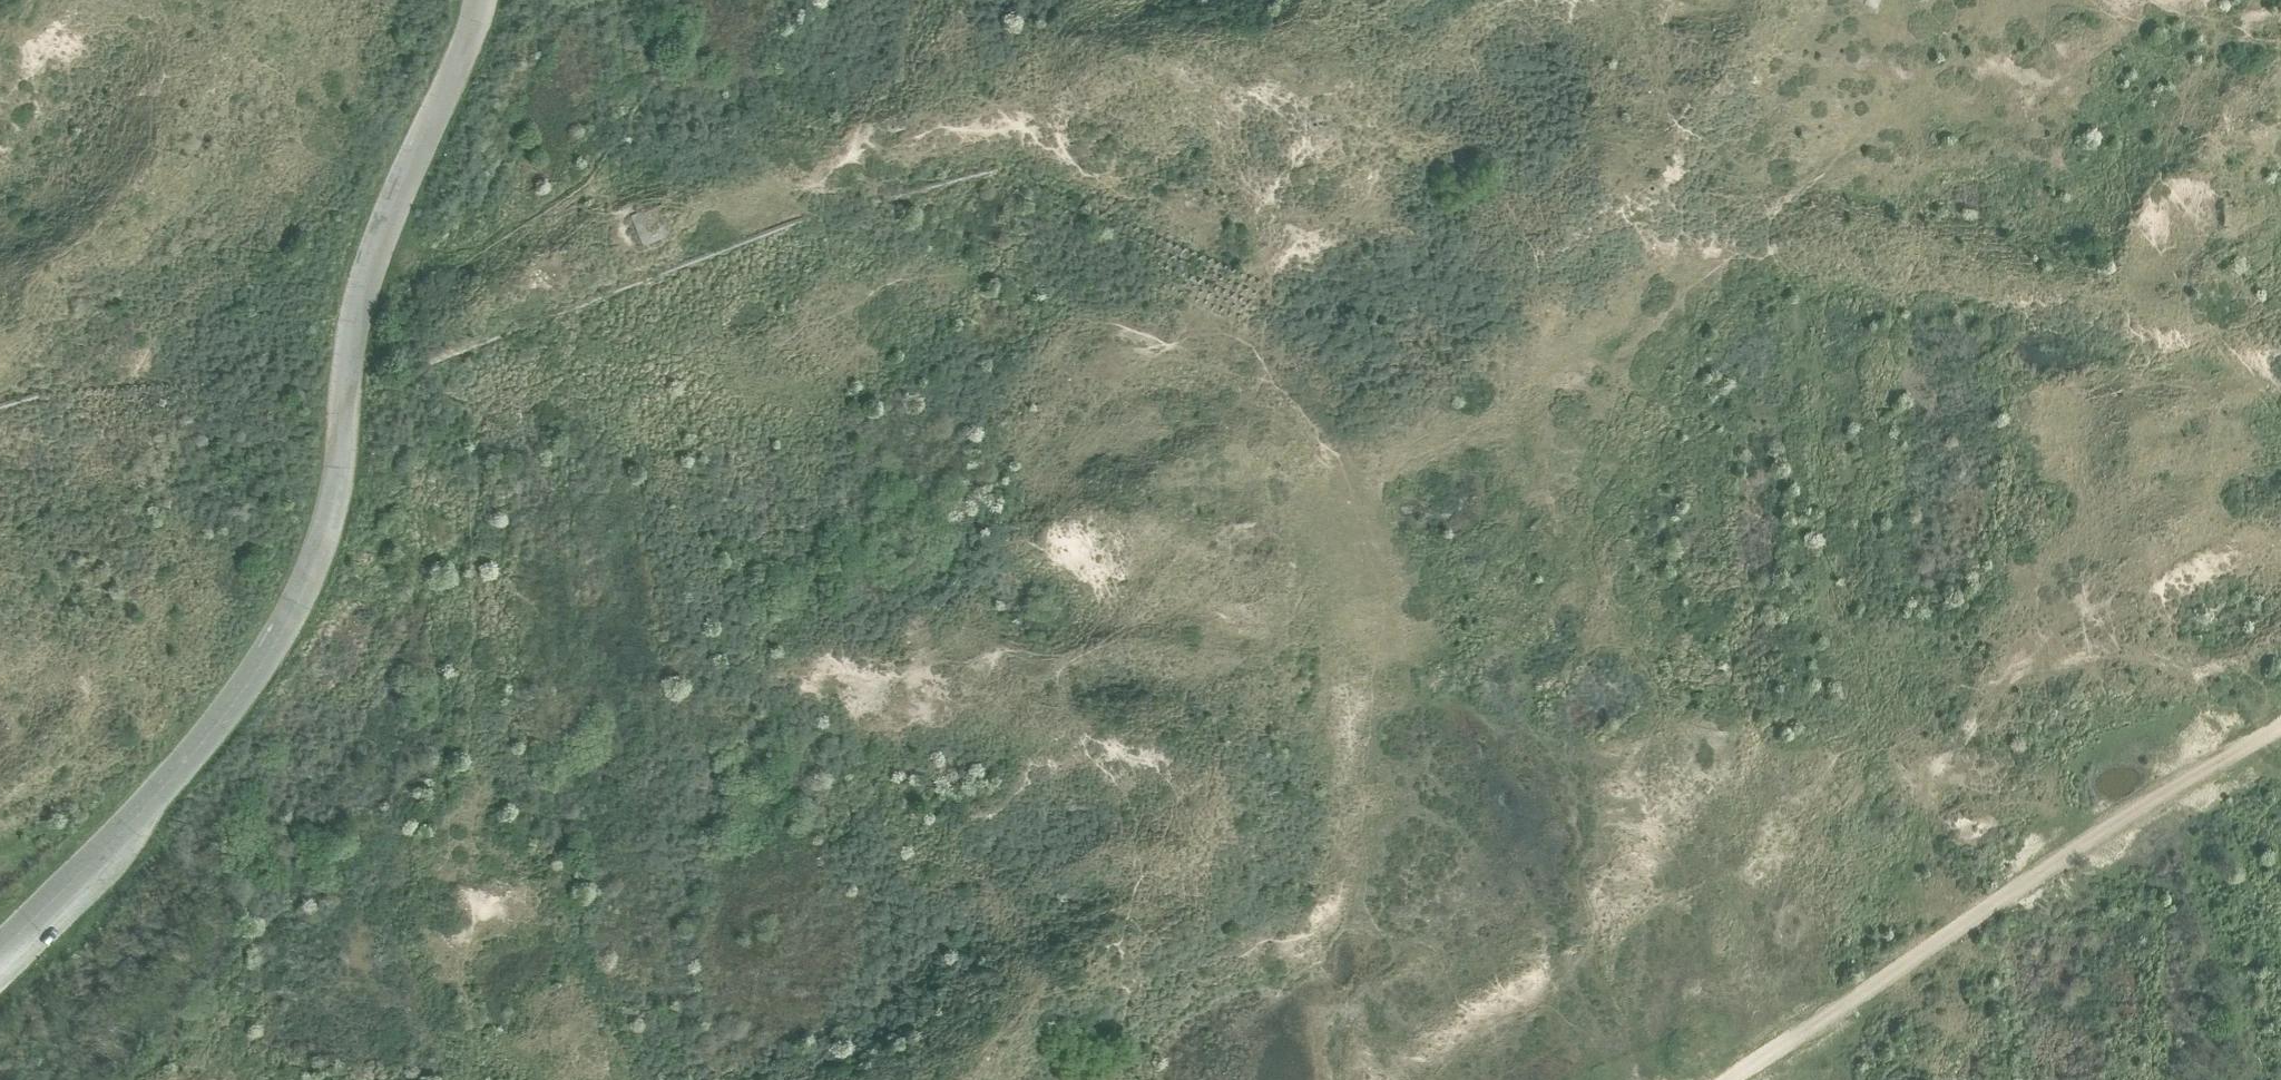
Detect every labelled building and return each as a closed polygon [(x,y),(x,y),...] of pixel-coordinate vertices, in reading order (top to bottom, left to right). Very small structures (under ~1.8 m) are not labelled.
[(1863,3),(1878,10),(1882,0),(1864,0),(1863,3)] [(903,128),(901,119),(888,122),(886,125),(887,129),(890,131),(896,130),(903,128)] [(1324,128),(1324,127),(1321,127),(1321,124),(1324,124),(1324,122),(1316,122),(1315,120),(1311,120),(1308,123),(1308,127),(1311,130),(1315,130),(1317,128),(1324,128)] [(1644,178),(1638,187),(1650,194),(1655,192),(1657,187),(1656,184),(1644,178)] [(1666,186),(1658,191),(1661,195),(1667,202),(1670,202),(1673,200),(1674,196),(1666,186)] [(24,408),(45,402),(43,397),(0,410),(0,415),(24,408)]
